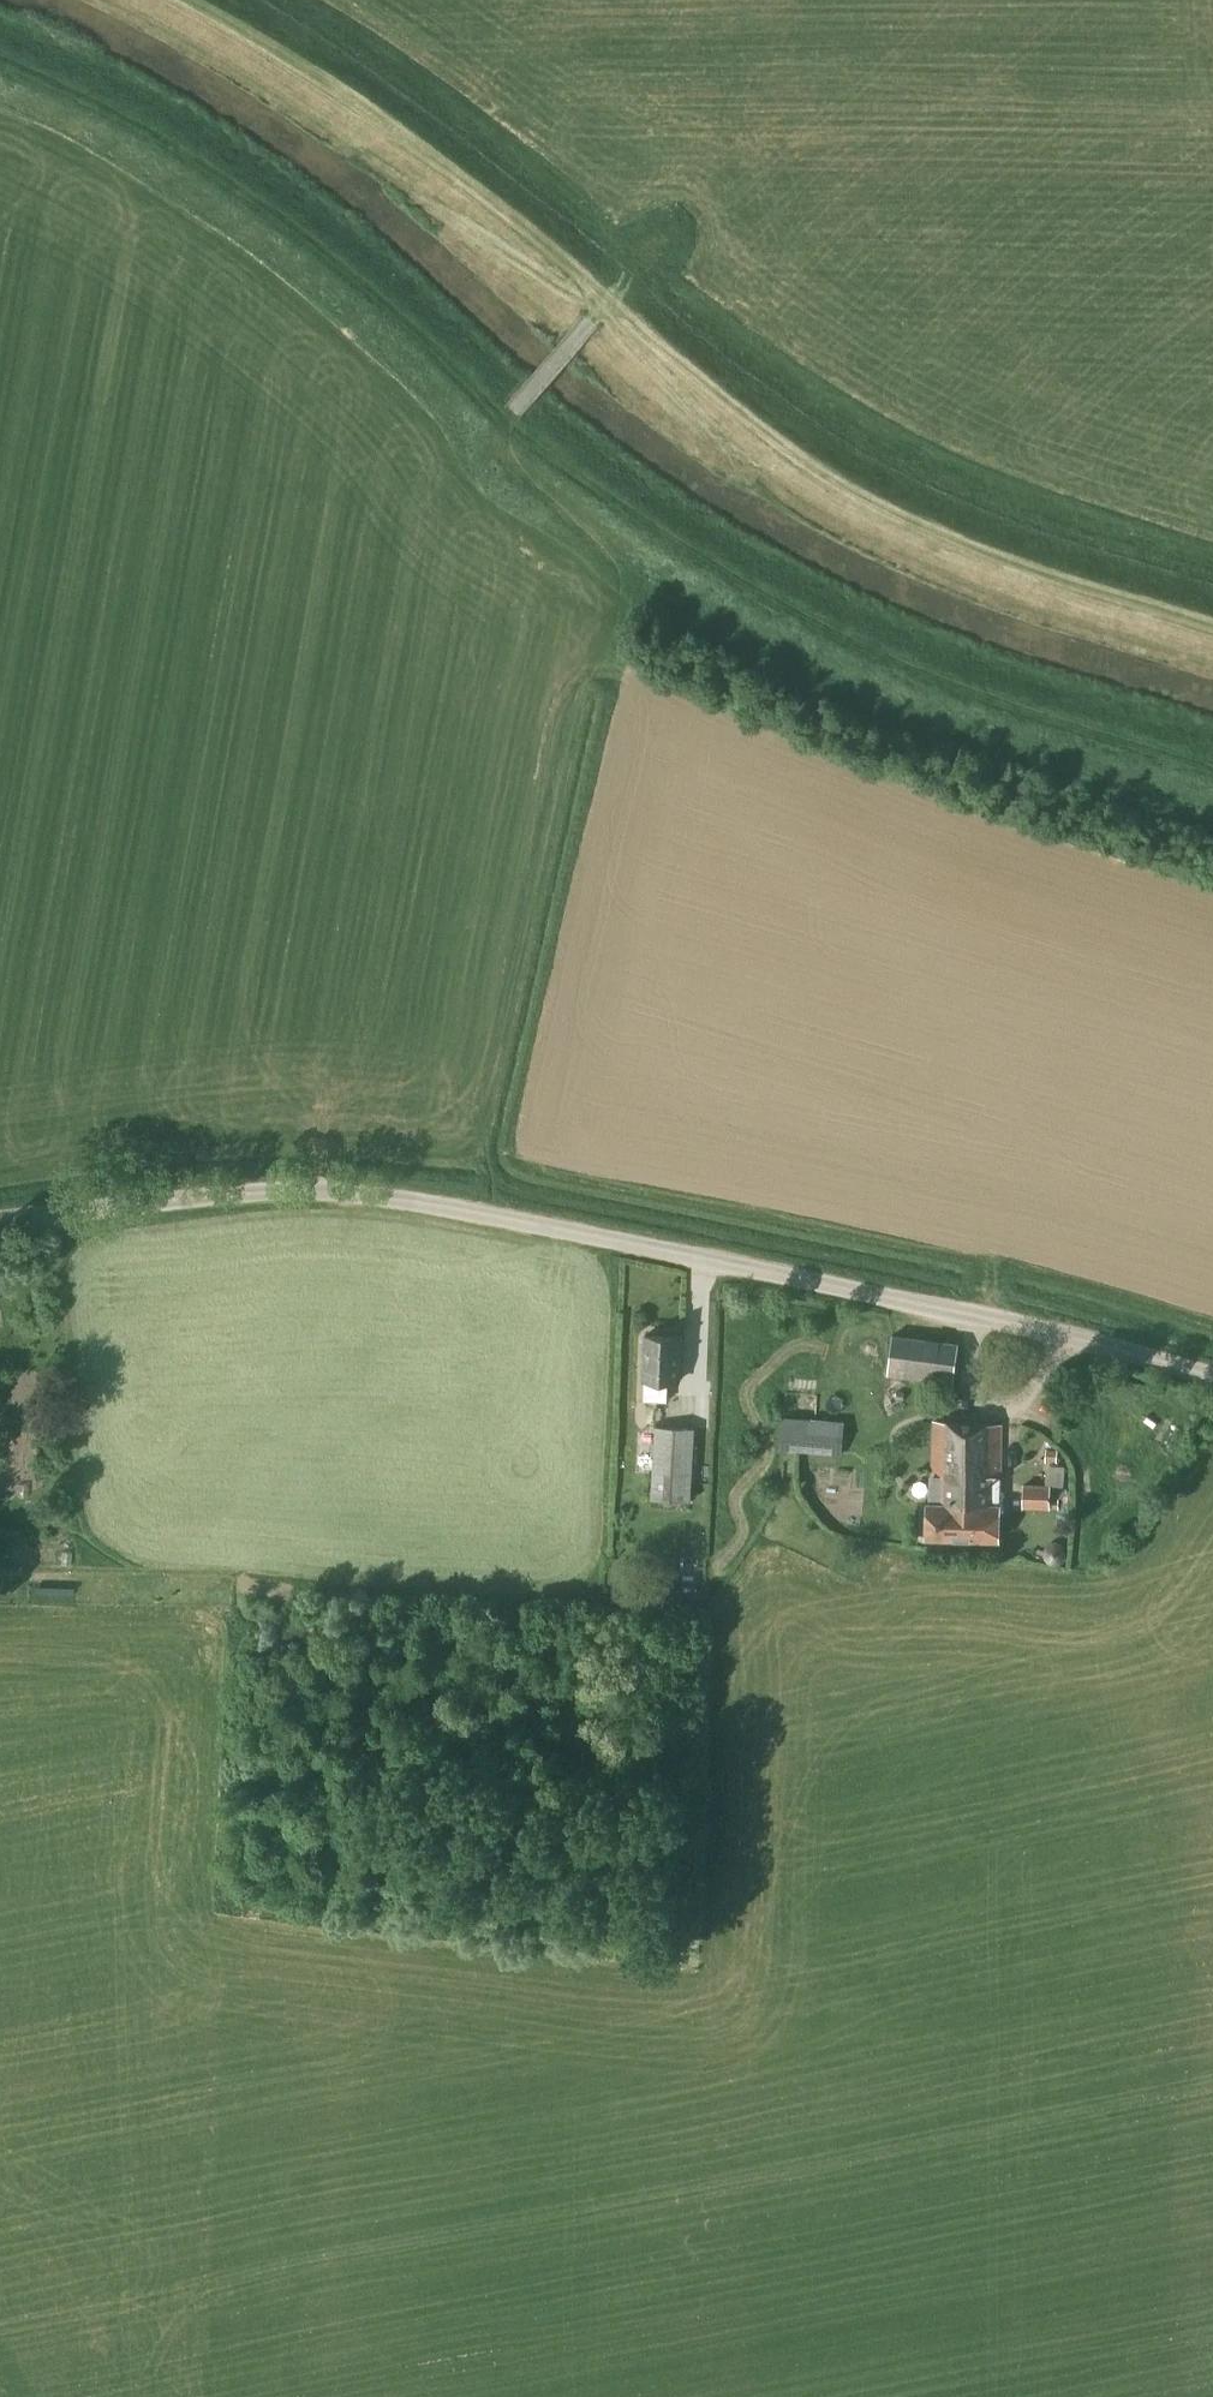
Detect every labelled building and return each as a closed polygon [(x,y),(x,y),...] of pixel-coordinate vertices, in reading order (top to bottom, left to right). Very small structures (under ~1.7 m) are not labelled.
[(920,1380),(926,1339),(893,1335),(887,1376),(920,1380)] [(679,1380),(680,1337),(644,1336),(643,1381),(645,1381),(644,1400),(667,1401),(667,1380),(679,1380)] [(966,1424),(933,1423),(932,1476),(931,1504),(928,1504),(927,1539),(964,1540),(998,1541),(1001,1425),(966,1424)] [(840,1456),(842,1430),(782,1425),(780,1451),(840,1456)] [(690,1501),(694,1428),(655,1426),(651,1499),(690,1501)] [(1057,1509),(1057,1498),(1049,1498),(1049,1484),(1022,1484),(1021,1509),(1057,1509)]
